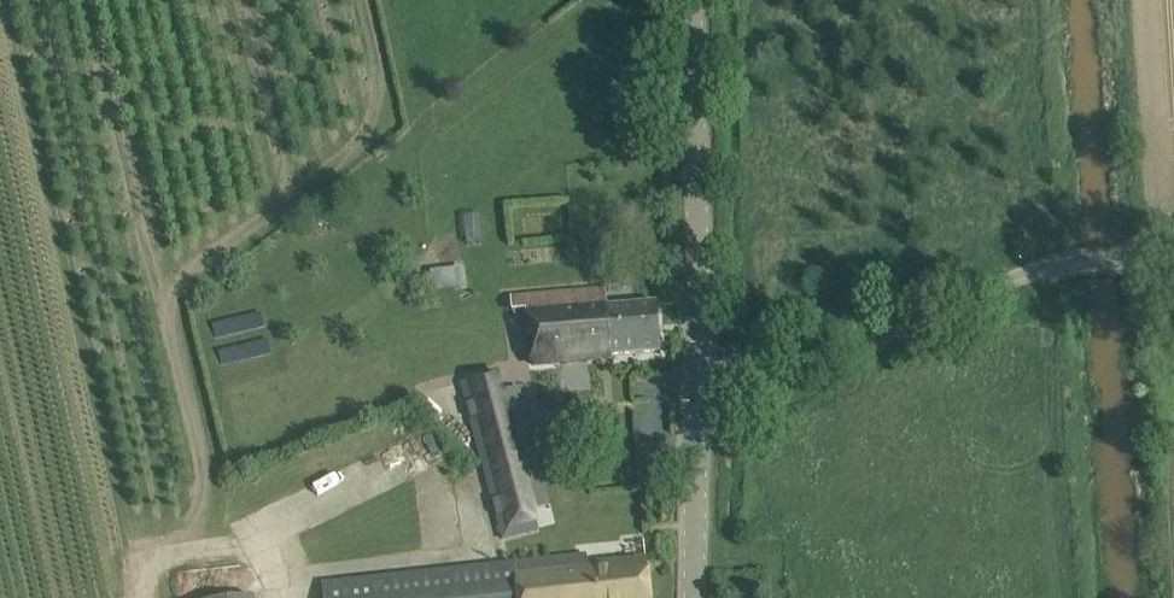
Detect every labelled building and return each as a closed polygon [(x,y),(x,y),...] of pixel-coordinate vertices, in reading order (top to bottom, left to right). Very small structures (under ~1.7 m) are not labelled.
[(465,286),(463,267),(429,269),(431,289),(465,286)] [(605,288),(581,290),(511,298),(512,312),(527,311),(533,368),(612,359),(612,357),(662,352),(657,303),(607,308),(605,288)] [(498,374),(461,384),(482,461),(541,445),(526,385),(503,392),(498,374)] [(578,408),(564,411),(568,437),(583,435),(578,408)] [(541,446),(482,461),(503,539),(538,530),(532,510),(555,502),(541,446)] [(326,492),(382,470),(378,459),(322,481),(326,492)] [(562,558),(323,584),(324,597),(650,597),(646,560),(588,566),(586,555),(562,558)]
